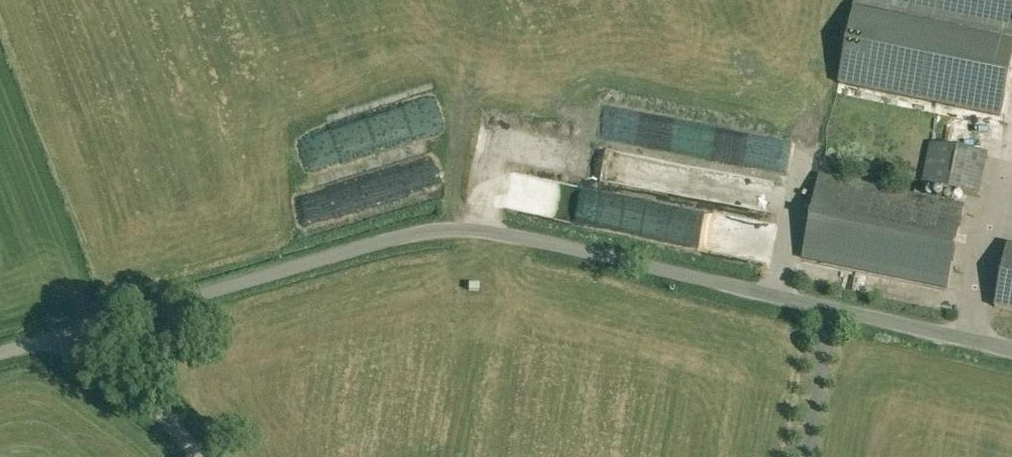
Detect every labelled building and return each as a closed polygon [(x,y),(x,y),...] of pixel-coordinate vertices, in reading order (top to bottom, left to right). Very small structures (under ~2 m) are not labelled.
[(1011,37),(1011,0),(857,0),(856,5),(1011,37)] [(1011,65),(1011,37),(856,5),(838,92),(999,126),(1011,65)] [(980,196),(988,153),(930,141),(921,185),(980,196)] [(947,287),(964,206),(820,176),(803,257),(947,287)] [(1008,243),(995,307),(1011,310),(1011,244),(1008,243)]
